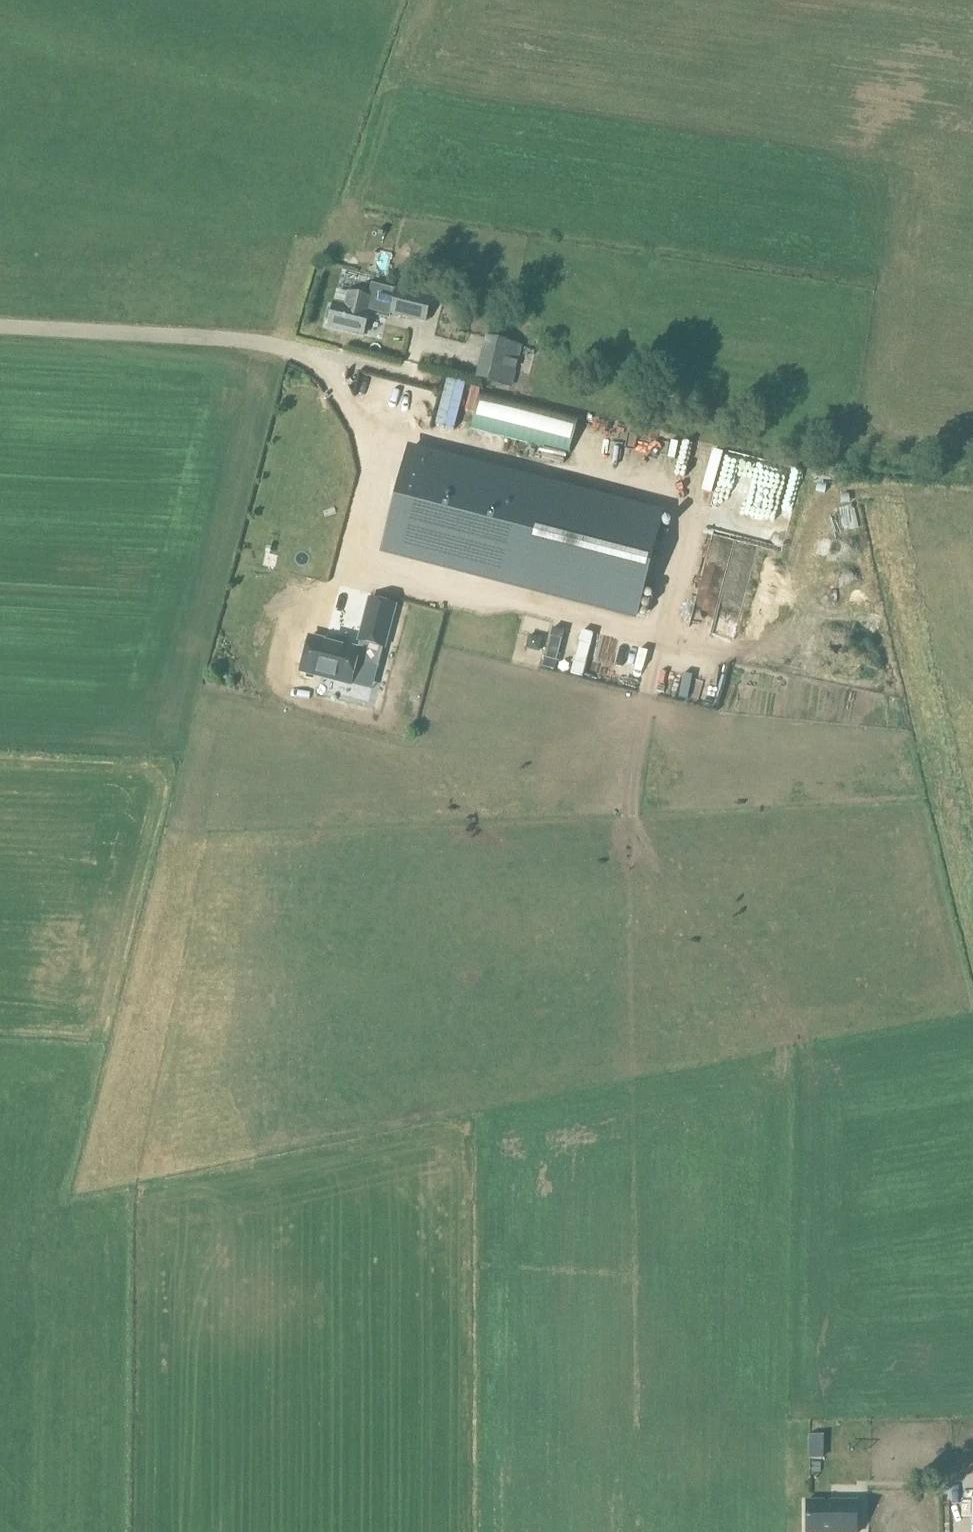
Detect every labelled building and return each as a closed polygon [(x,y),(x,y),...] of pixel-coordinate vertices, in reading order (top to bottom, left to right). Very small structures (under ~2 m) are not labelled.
[(329,308),(326,320),(329,321),(328,325),(363,334),(369,312),(389,317),(390,312),(396,289),(371,283),(367,297),(348,292),(345,306),(334,303),(332,309),(329,308)] [(431,298),(396,289),(390,312),(425,321),(431,298)] [(486,336),(483,351),(519,360),(523,345),(486,336)] [(455,350),(455,375),(470,376),(470,350),(455,350)] [(479,365),(476,378),(513,387),(516,374),(479,365)] [(664,512),(409,447),(381,555),(637,621),(664,512)] [(308,638),(300,672),(300,673),(349,685),(355,661),(364,664),(369,644),(383,647),(393,606),(368,600),(358,641),(359,641),(357,650),(308,638)] [(809,1501),(808,1531),(855,1531),(856,1501),(809,1501)]
